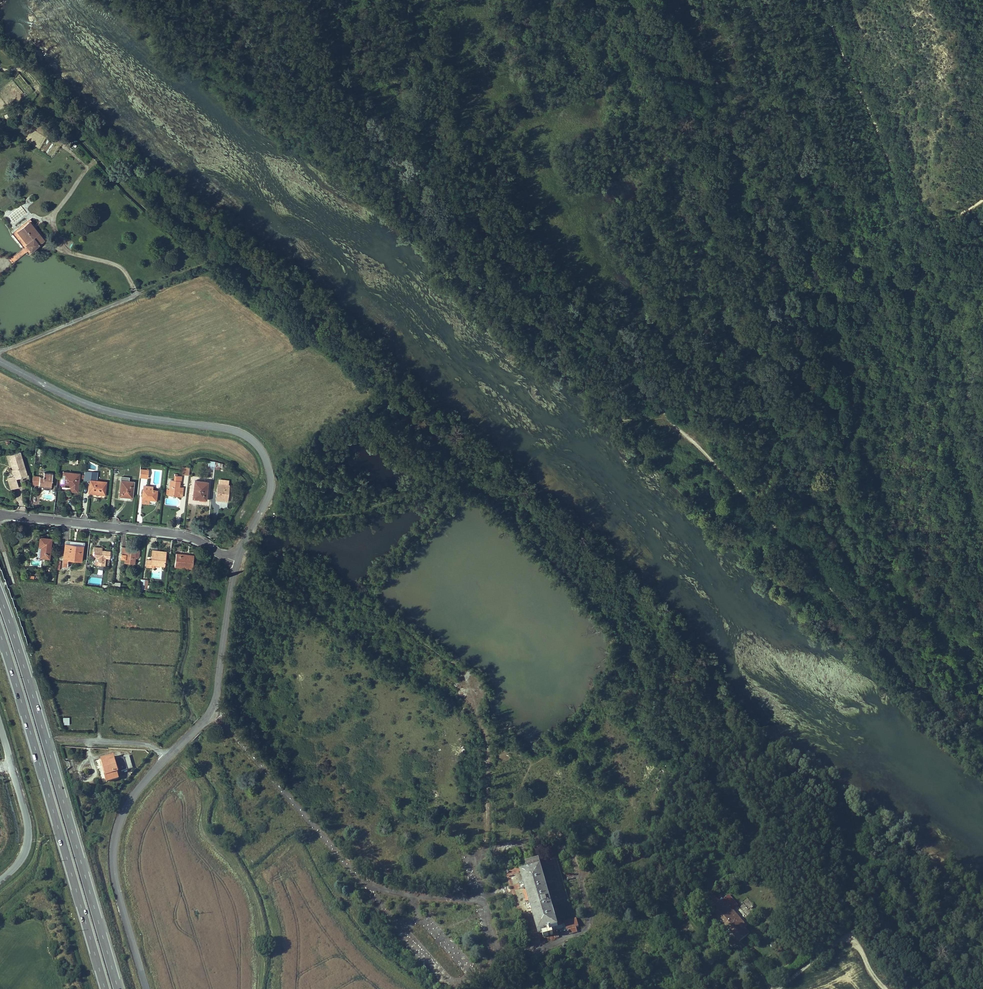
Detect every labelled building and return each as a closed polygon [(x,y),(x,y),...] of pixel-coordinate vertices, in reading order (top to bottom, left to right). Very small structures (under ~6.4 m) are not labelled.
[(58,135),(64,140),(66,136),(60,132),(58,134),(58,135)] [(75,138),(71,134),(66,138),(71,142),(75,138)] [(29,222),(18,231),(27,243),(26,243),(31,250),(43,240),(29,222)] [(27,253),(31,250),(26,243),(27,243),(18,231),(13,234),(27,253)] [(10,454),(11,458),(14,469),(13,470),(15,475),(7,478),(11,489),(18,486),(16,478),(20,477),(22,476),(27,475),(19,451),(10,454)] [(140,469),(139,477),(148,478),(149,469),(147,469),(146,470),(140,469)] [(90,481),(90,485),(89,488),(89,492),(105,494),(106,482),(92,480),(91,480),(91,471),(85,471),(84,480),(90,481)] [(39,485),(39,487),(43,487),(43,485),(43,484),(51,484),(52,473),(44,472),(44,476),(43,476),(43,477),(40,477),(39,485)] [(62,485),(66,485),(66,484),(71,485),(71,487),(78,488),(79,473),(63,472),(62,485)] [(182,496),(183,489),(179,488),(179,486),(180,481),(181,481),(181,476),(177,475),(175,475),(174,480),(170,479),(169,489),(167,489),(167,494),(169,494),(169,493),(172,494),(174,495),(174,496),(174,494),(178,495),(178,496),(182,496)] [(128,481),(129,477),(121,476),(119,496),(132,498),(134,482),(128,481)] [(206,499),(208,482),(195,480),(193,498),(206,499)] [(229,485),(219,484),(218,484),(217,492),(216,492),(215,494),(217,494),(216,498),(227,499),(229,485)] [(156,500),(157,491),(143,489),(142,498),(149,499),(156,500)] [(49,558),(51,539),(40,537),(39,546),(42,546),(40,556),(40,557),(49,558)] [(83,546),(69,544),(69,545),(65,545),(62,566),(67,567),(68,559),(81,561),(83,546)] [(123,547),(122,554),(125,555),(125,557),(125,562),(134,564),(135,557),(136,549),(132,549),(132,548),(130,547),(130,549),(127,548),(127,547),(123,547)] [(111,551),(102,550),(94,549),(93,550),(93,554),(93,556),(98,557),(98,564),(109,566),(111,551)] [(160,565),(164,566),(165,554),(161,553),(162,551),(152,550),(151,560),(147,559),(146,566),(151,567),(151,564),(155,564),(155,563),(160,563),(160,565)] [(174,566),(192,568),(194,556),(188,556),(188,558),(185,557),(185,554),(176,553),(174,566)] [(148,580),(141,579),(139,588),(147,589),(148,580)] [(118,772),(114,756),(102,760),(105,768),(107,775),(106,775),(107,782),(119,778),(117,772),(118,772)] [(133,768),(129,756),(118,760),(122,772),(133,768)] [(537,867),(538,866),(537,861),(524,865),(526,870),(537,867)] [(538,932),(555,927),(537,867),(520,872),(523,882),(525,887),(529,901),(531,907),(538,932)] [(723,900),(719,895),(708,905),(712,909),(723,900)] [(728,895),(723,900),(730,909),(732,910),(737,906),(728,895)] [(712,909),(719,918),(730,909),(723,900),(712,909)] [(745,927),(730,909),(719,918),(739,941),(748,934),(743,928),(745,927)] [(569,922),(563,924),(565,930),(567,929),(568,934),(576,931),(575,927),(577,926),(575,918),(568,920),(569,922)]
